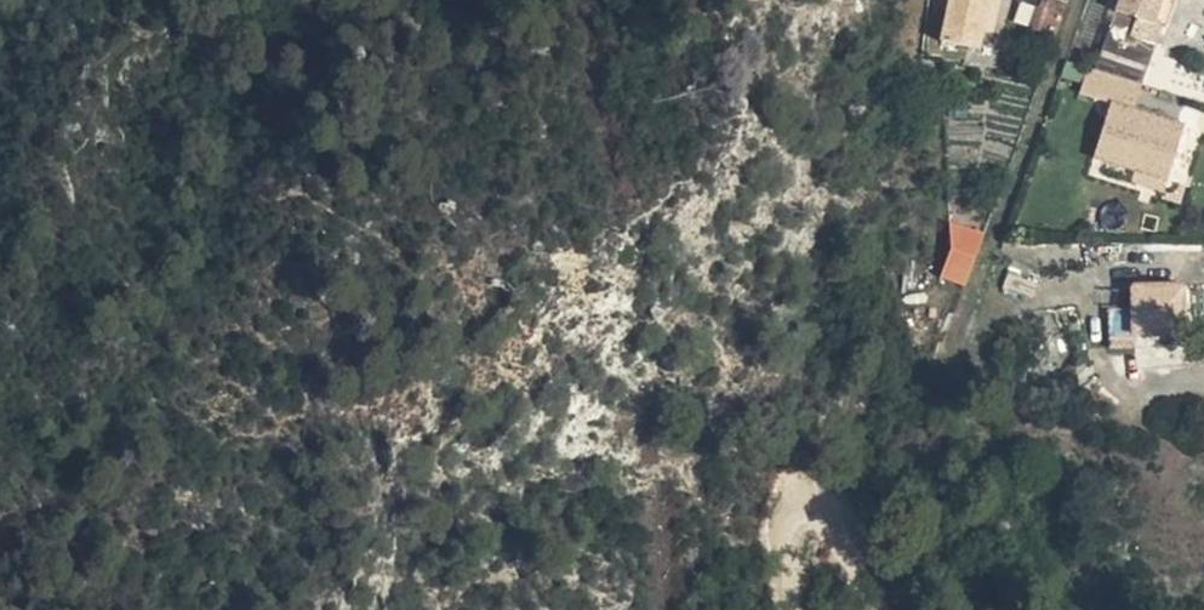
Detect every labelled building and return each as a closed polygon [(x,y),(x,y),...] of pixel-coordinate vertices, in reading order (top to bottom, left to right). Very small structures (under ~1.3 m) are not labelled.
[(946,43),(983,49),(986,28),(991,0),(953,0),(946,43)] [(999,0),(991,0),(986,28),(995,29),(999,0)] [(1150,39),(1163,0),(1119,0),(1110,27),(1125,32),(1123,39),(1128,40),(1125,51),(1105,44),(1091,84),(1138,101),(1151,61),(1158,42),(1150,39)] [(1150,39),(1158,42),(1162,43),(1178,0),(1163,0),(1150,39)] [(1026,39),(1050,47),(1062,12),(1041,5),(1036,18),(1032,17),(1026,39)] [(1138,101),(1084,82),(1075,107),(1129,126),(1138,101)] [(951,226),(952,254),(974,265),(984,238),(951,226)] [(965,291),(974,265),(952,254),(942,283),(965,291)] [(1191,284),(1138,285),(1139,335),(1191,334),(1191,284)]
